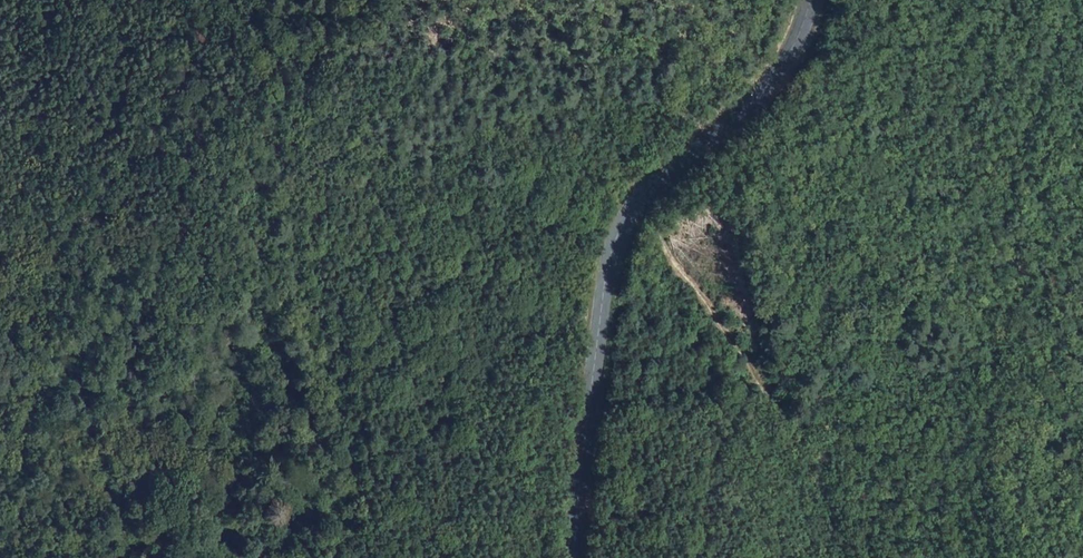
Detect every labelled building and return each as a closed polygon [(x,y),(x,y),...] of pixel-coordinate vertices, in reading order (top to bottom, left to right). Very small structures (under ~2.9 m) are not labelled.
[(267,97),(259,102),(263,110),(271,105),(267,97)]
